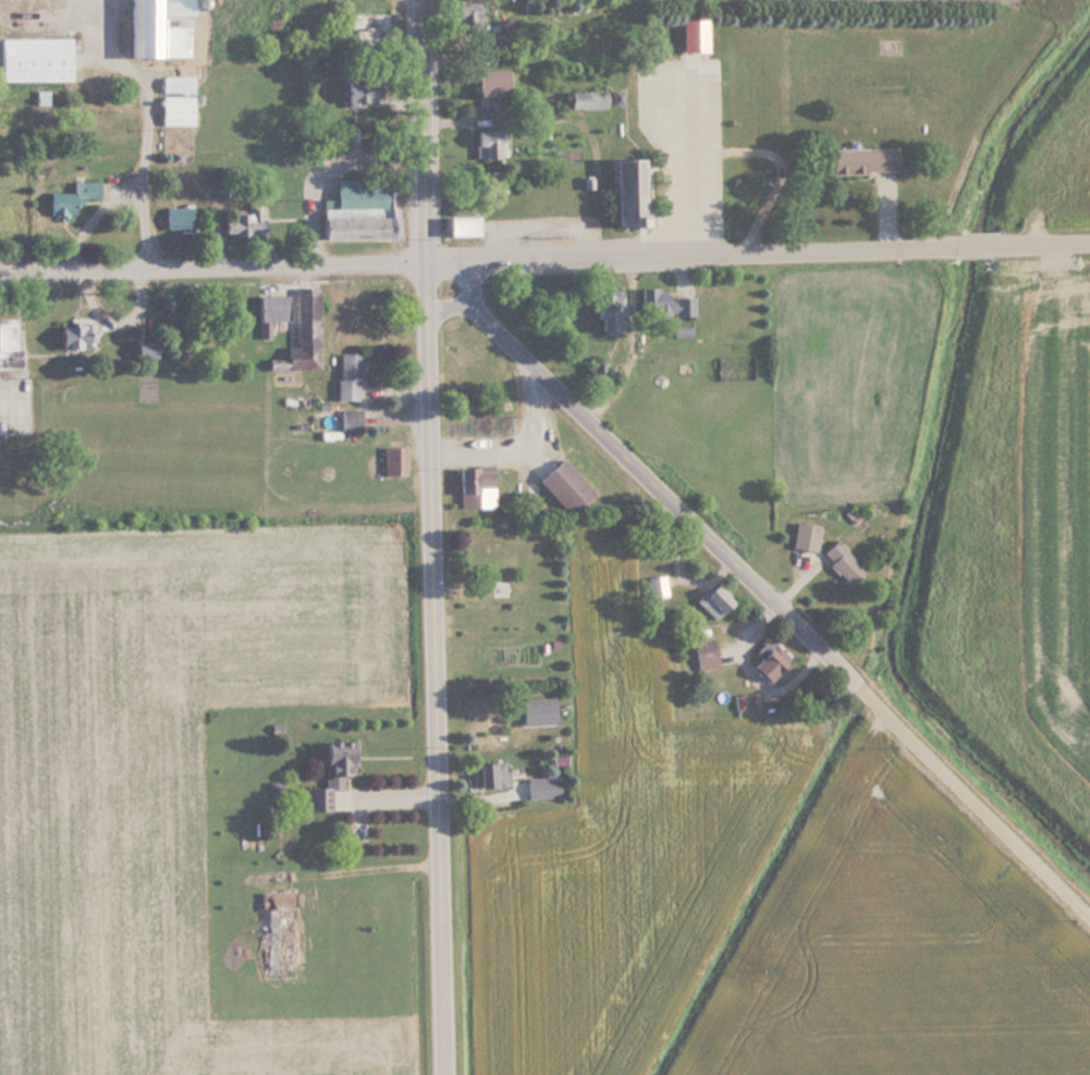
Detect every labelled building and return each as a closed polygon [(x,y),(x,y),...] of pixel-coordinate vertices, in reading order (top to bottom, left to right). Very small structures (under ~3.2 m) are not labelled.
[(188,0),(126,0),(126,57),(188,56),(188,0)] [(452,4),(452,20),(474,20),(474,4),(452,4)] [(360,15),(360,29),(387,29),(387,15),(360,15)] [(66,80),(66,37),(0,37),(0,80),(66,80)] [(509,70),(475,70),(475,94),(509,94),(509,70)] [(189,76),(159,76),(159,93),(189,93),(189,76)] [(340,101),(369,101),(369,77),(340,77),(340,101)] [(583,108),(583,91),(565,91),(565,108),(583,108)] [(192,124),(192,94),(158,94),(158,124),(192,124)] [(473,157),(500,157),(500,131),(473,131),(473,157)] [(893,171),(893,147),(825,147),(826,172),(893,171)] [(609,158),(609,224),(639,224),(638,158),(609,158)] [(388,179),(333,179),(332,199),(317,198),(317,237),(387,239),(388,179)] [(71,181),(71,191),(47,191),(47,213),(76,215),(76,197),(98,197),(98,181),(71,181)] [(163,205),(163,230),(192,230),(192,205),(163,205)] [(218,224),(218,235),(264,235),(264,209),(230,209),(230,224),(218,224)] [(442,235),(474,235),(474,216),(442,216),(442,235)] [(591,293),(592,318),(595,318),(596,332),(620,331),(617,291),(591,293)] [(664,314),(691,315),(691,292),(639,291),(638,319),(664,320),(664,314)] [(271,319),(284,319),(284,296),(271,296),(271,319)] [(13,368),(13,318),(0,318),(0,368),(13,368)] [(84,326),(54,326),(54,349),(84,349),(84,326)] [(688,327),(671,327),(671,338),(689,337),(688,327)] [(134,357),(150,357),(150,342),(134,342),(134,357)] [(299,342),(299,355),(315,355),(315,342),(299,342)] [(358,400),(358,353),(335,353),(335,400),(358,400)] [(358,410),(338,410),(338,431),(358,431),(358,410)] [(380,448),(380,475),(403,475),(403,448),(380,448)] [(590,491),(556,457),(534,480),(567,514),(590,491)] [(456,468),(456,508),(490,506),(490,468),(456,468)] [(813,551),(818,526),(794,521),(788,547),(813,551)] [(845,585),(860,572),(834,539),(819,552),(845,585)] [(646,577),(648,600),(663,598),(661,575),(646,577)] [(492,581),(492,596),(505,596),(505,581),(492,581)] [(693,599),(710,620),(728,604),(711,584),(693,599)] [(690,640),(694,669),(714,667),(710,638),(690,640)] [(786,659),(764,638),(750,653),(755,658),(746,667),(763,683),(786,659)] [(732,710),(754,708),(752,693),(731,695),(732,710)] [(516,698),(516,724),(551,723),(551,697),(516,698)] [(303,810),(328,810),(328,789),(340,789),(340,773),(353,773),(353,741),(319,741),(319,786),(302,786),(303,810)] [(469,762),(469,787),(502,787),(502,762),(469,762)] [(524,798),(555,797),(554,777),(523,778),(524,798)] [(289,891),(255,892),(255,965),(290,964),(289,891)]
